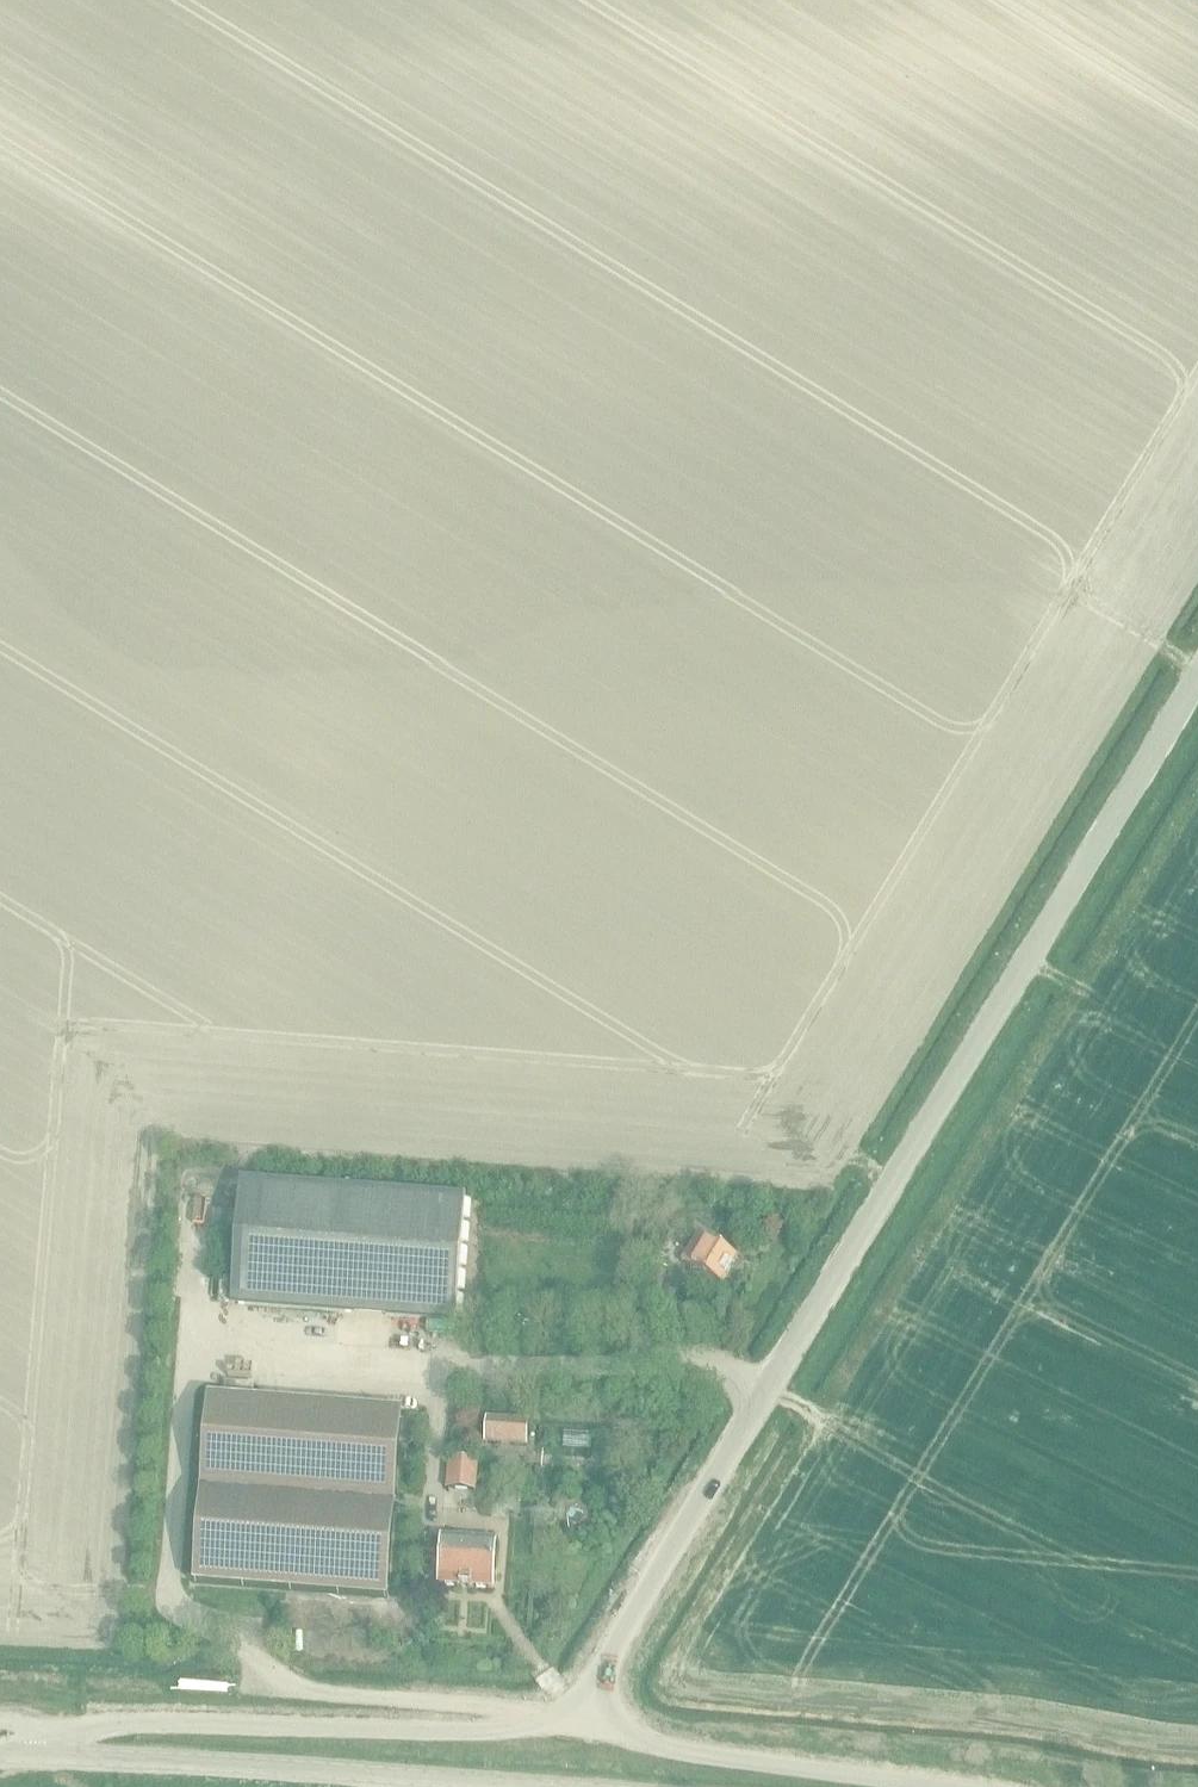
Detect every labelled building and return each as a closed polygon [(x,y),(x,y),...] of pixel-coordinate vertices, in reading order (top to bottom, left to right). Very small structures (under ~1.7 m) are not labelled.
[(237,1303),(457,1320),(466,1200),(246,1184),(237,1303)] [(242,1222),(244,1195),(221,1193),(219,1220),(242,1222)] [(681,1261),(721,1285),(738,1257),(698,1234),(681,1261)] [(208,1397),(194,1583),(387,1598),(401,1412),(208,1397)] [(486,1418),(485,1444),(527,1446),(528,1420),(486,1418)] [(448,1458),(446,1489),(477,1492),(479,1460),(448,1458)] [(440,1586),(493,1590),(496,1542),(425,1537),(424,1553),(442,1554),(440,1586)]
